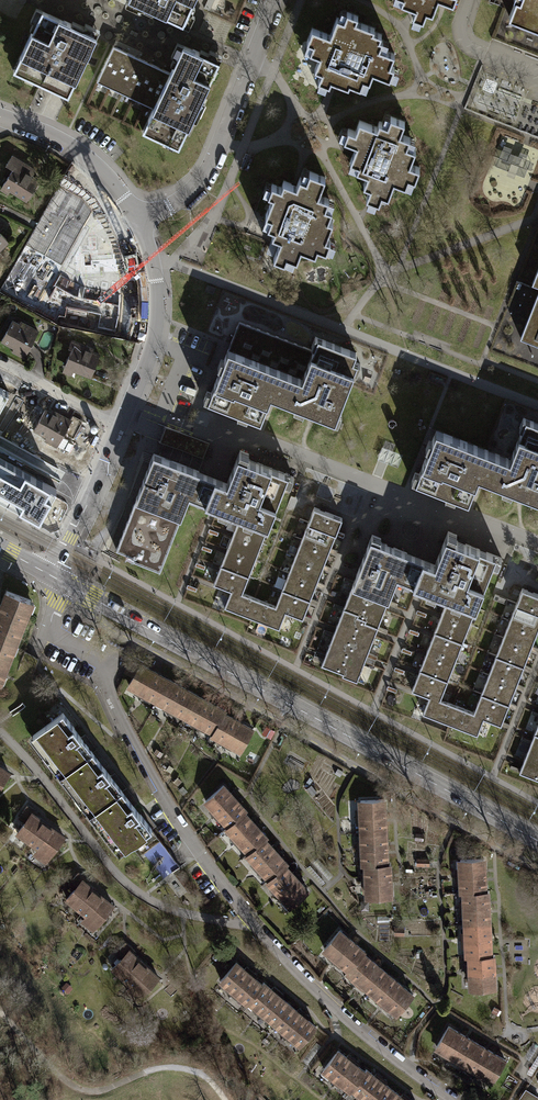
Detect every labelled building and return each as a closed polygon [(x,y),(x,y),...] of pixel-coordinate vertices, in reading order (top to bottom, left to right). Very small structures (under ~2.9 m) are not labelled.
[(183,24),(194,0),(130,0),(183,24)] [(401,3),(415,9),(412,17),(423,21),(427,12),(433,14),(438,0),(402,0),(401,3)] [(509,16),(537,27),(537,0),(515,0),(509,16)] [(97,36),(41,10),(13,71),(69,97),(97,36)] [(374,31),(375,28),(356,21),(358,16),(347,12),(344,20),(337,17),(330,35),(312,28),(307,42),(313,44),(310,52),(319,56),(314,69),(322,71),(318,80),(330,85),(331,80),(348,86),(350,83),(361,87),(364,79),(370,81),(373,72),(390,78),(395,67),(390,65),(395,54),(380,48),(383,40),(380,39),(382,34),(374,31)] [(170,71),(113,45),(97,81),(153,107),(142,131),(179,148),(220,61),(183,44),(170,71)] [(355,131),(348,128),(344,140),(356,144),(350,161),(358,164),(356,170),(368,174),(363,185),(370,187),(366,198),(379,202),(382,194),(388,196),(394,181),(406,186),(409,178),(415,180),(420,167),(410,164),(416,149),(407,146),(410,138),(400,134),(405,122),(391,116),(388,124),(379,121),(377,127),(359,120),(355,131)] [(13,168),(3,185),(28,200),(39,181),(26,173),(30,167),(12,155),(7,164),(13,168)] [(273,196),(265,215),(271,217),(268,226),(274,229),(272,235),(281,239),(273,257),(285,262),(287,256),(297,260),(301,248),(315,254),(318,247),(326,251),(330,240),(326,238),(333,221),(329,219),(332,209),(326,207),(329,199),(319,195),(325,177),(310,171),(306,179),(300,177),(297,185),(284,181),(281,187),(272,184),(268,194),(273,196)] [(89,254),(106,231),(98,225),(104,217),(79,199),(56,230),(89,254)] [(44,268),(47,264),(35,257),(19,283),(47,300),(60,278),(44,268)] [(118,303),(108,297),(111,291),(96,282),(78,310),(104,326),(118,303)] [(520,338),(537,345),(537,293),(520,338)] [(13,321),(2,341),(26,354),(38,331),(26,324),(25,327),(13,321)] [(302,378),(313,350),(239,321),(228,349),(291,374),(302,378)] [(302,378),(291,374),(281,399),(338,421),(342,411),(339,410),(354,372),(356,373),(360,364),(353,361),(357,353),(315,337),(311,346),(314,347),(313,350),(302,378)] [(72,348),(65,366),(91,376),(100,355),(92,352),(93,349),(71,340),(69,347),(72,348)] [(207,391),(204,400),(261,422),(271,395),(281,399),(291,374),(228,349),(211,393),(207,391)] [(9,392),(0,387),(0,408),(9,392)] [(46,408),(35,429),(60,441),(70,421),(46,408)] [(498,455),(488,481),(537,500),(537,425),(520,418),(516,428),(519,429),(508,459),(498,455)] [(413,472),(410,481),(467,503),(477,477),(488,481),(498,455),(434,430),(417,474),(413,472)] [(225,483),(214,478),(204,502),(237,515),(266,526),(283,483),(288,485),(292,477),(245,458),(247,454),(238,451),(225,483)] [(151,453),(114,549),(133,557),(132,559),(158,569),(187,496),(204,502),(214,478),(151,453)] [(40,521),(57,490),(0,459),(0,499),(40,521)] [(306,523),(334,534),(340,518),(312,507),(306,523)] [(260,543),(266,526),(237,515),(231,532),(260,543)] [(300,539),(327,550),(334,534),(306,523),(300,539)] [(433,563),(422,558),(412,584),(445,597),(474,608),(491,564),(497,566),(500,558),(453,540),(455,534),(446,531),(433,563)] [(253,560),(260,543),(231,532),(225,549),(253,560)] [(370,534),(355,572),(379,581),(380,577),(393,582),(395,578),(412,584),(422,558),(378,541),(379,538),(370,534)] [(293,556),(321,567),(327,550),(300,539),(293,556)] [(247,577),(253,560),(225,549),(218,566),(247,577)] [(287,573),(314,584),(321,567),(293,556),(287,573)] [(240,593),(247,577),(218,566),(212,583),(228,589),(240,593)] [(372,596),(386,602),(393,582),(380,577),(379,581),(355,572),(351,582),(365,588),(364,590),(373,594),(372,596)] [(280,590),(308,600),(314,584),(287,573),(280,590)] [(369,604),(383,609),(386,602),(372,596),(373,594),(364,590),(365,588),(351,582),(344,600),(358,606),(359,603),(368,607),(369,604)] [(257,600),(240,593),(228,589),(221,607),(251,618),(257,600)] [(537,613),(537,595),(520,589),(514,604),(537,613)] [(273,606),(284,611),(302,617),(308,600),(280,590),(273,606)] [(0,602),(0,637),(12,641),(28,600),(4,591),(0,602)] [(468,623),(474,608),(445,597),(439,612),(468,623)] [(273,606),(257,600),(251,618),(277,628),(284,611),(273,606)] [(344,600),(341,608),(354,613),(353,616),(362,619),(361,622),(375,628),(383,609),(369,604),(368,607),(359,603),(358,606),(344,600)] [(535,631),(537,624),(537,613),(514,604),(508,620),(535,631)] [(358,630),(372,636),(375,628),(361,622),(362,619),(353,616),(354,613),(341,608),(334,626),(347,631),(348,629),(357,632),(358,630)] [(460,643),(468,623),(439,612),(432,632),(460,643)] [(501,637),(529,647),(535,631),(508,620),(501,637)] [(351,648),(365,654),(372,636),(358,630),(357,632),(348,629),(347,631),(334,626),(330,634),(344,640),(343,643),(351,646),(351,648)] [(453,662),(460,643),(432,632),(424,651),(453,662)] [(348,656),(362,662),(365,654),(351,648),(351,646),(343,643),(344,640),(330,634),(323,653),(338,658),(339,656),(347,659),(348,656)] [(12,641),(0,637),(0,672),(12,641)] [(494,656),(521,667),(529,647),(501,637),(494,656)] [(445,681),(453,662),(424,651),(417,670),(445,681)] [(340,674),(355,680),(362,662),(348,656),(347,659),(339,656),(338,658),(323,653),(319,664),(341,672),(340,674)] [(486,675),(514,686),(521,667),(494,656),(486,675)] [(126,685),(140,693),(152,672),(138,664),(126,685)] [(438,700),(445,681),(417,670),(410,689),(427,695),(438,700)] [(140,693),(155,701),(166,680),(152,672),(140,693)] [(479,694),(507,705),(514,686),(486,675),(479,694)] [(155,701),(169,709),(180,688),(166,680),(155,701)] [(169,709),(183,716),(195,695),(180,688),(169,709)] [(471,713),(482,717),(499,724),(507,705),(479,694),(471,713)] [(183,716),(197,724),(209,703),(195,695),(183,716)] [(455,707),(438,700),(427,695),(420,713),(449,724),(455,707)] [(197,724),(211,732),(223,711),(209,703),(197,724)] [(471,713),(455,707),(449,724),(475,734),(482,717),(471,713)] [(211,732),(225,740),(237,719),(223,711),(211,732)] [(90,751),(60,712),(32,734),(62,773),(90,751)] [(517,771),(537,779),(537,716),(517,771)] [(225,740),(240,748),(251,727),(237,719),(225,740)] [(120,790),(90,751),(62,773),(92,812),(120,790)] [(203,801),(214,813),(232,798),(221,785),(203,801)] [(150,829),(120,790),(92,812),(121,851),(150,829)] [(214,813),(226,826),(241,812),(243,810),(232,798),(214,813)] [(382,799),(358,800),(359,816),(383,815),(382,799)] [(224,828),(235,840),(253,825),(241,812),(226,826),(224,828)] [(28,813),(15,832),(31,844),(45,825),(28,813)] [(383,815),(359,816),(359,832),(383,831),(383,815)] [(45,825),(31,844),(48,856),(61,836),(45,825)] [(235,840),(246,853),(262,839),(264,837),(253,825),(235,840)] [(383,831),(359,832),(360,849),(384,847),(383,831)] [(244,855),(255,867),(273,851),(262,839),(246,853),(244,855)] [(384,847),(360,849),(361,865),(385,864),(384,847)] [(255,867),(267,879),(282,865),(284,863),(273,851),(255,867)] [(458,859),(458,875),(482,875),(482,858),(458,859)] [(385,864),(361,865),(362,881),(386,880),(385,864)] [(265,881),(276,893),(294,877),(282,865),(267,879),(265,881)] [(458,875),(459,892),(462,892),(483,891),(482,875),(458,875)] [(276,893),(288,906),(305,889),(294,877),(276,893)] [(79,880),(64,898),(80,911),(95,893),(79,880)] [(386,880),(362,881),(363,897),(386,896),(386,880)] [(462,908),(486,907),(486,891),(483,891),(462,892),(462,908)] [(95,893),(80,911),(95,923),(110,905),(95,893)] [(463,924),(487,923),(486,907),(462,908),(463,924)] [(464,940),(488,939),(487,923),(463,924),(464,940)] [(322,948),(334,958),(350,941),(337,930),(322,948)] [(467,956),(488,955),(488,939),(464,940),(465,956),(467,956)] [(334,958),(346,968),(361,953),(363,951),(350,941),(334,958)] [(126,951),(111,968),(126,981),(141,964),(126,951)] [(373,963),(361,953),(346,968),(344,970),(357,981),(373,963)] [(467,956),(468,972),(492,971),(492,955),(488,955),(467,956)] [(247,971),(234,961),(219,979),(232,989),(247,971)] [(386,974),(373,963),(357,981),(370,991),(386,974)] [(141,964),(126,981),(141,994),(156,976),(141,964)] [(261,982),(247,971),(232,989),(246,1000),(261,982)] [(468,972),(469,988),(493,987),(492,971),(468,972)] [(398,984),(386,974),(370,991),(382,1002),(398,984)] [(274,993),(261,982),(246,1000),(259,1011),(274,993)] [(410,994),(398,984),(382,1002),(395,1012),(410,994)] [(287,1004),(274,993),(259,1011),(272,1022),(287,1004)] [(300,1015),(287,1004),(272,1022),(285,1033),(300,1015)] [(313,1026),(300,1015),(285,1033),(298,1044),(313,1026)] [(461,1034),(447,1025),(434,1046),(448,1054),(461,1034)] [(475,1042),(461,1034),(448,1054),(462,1063),(475,1042)] [(489,1050),(475,1042),(462,1063),(476,1071),(489,1050)] [(350,1059),(337,1048),(322,1067),(336,1077),(350,1059)] [(502,1059),(489,1050),(476,1071),(490,1079),(502,1059)] [(364,1069),(350,1059),(336,1077),(349,1088),(364,1069)] [(377,1079),(364,1069),(349,1088),(363,1098),(377,1079)] [(377,1079),(363,1098),(365,1099),(383,1099),(391,1090),(377,1079)] [(391,1090),(383,1099),(404,1099),(391,1090)]
